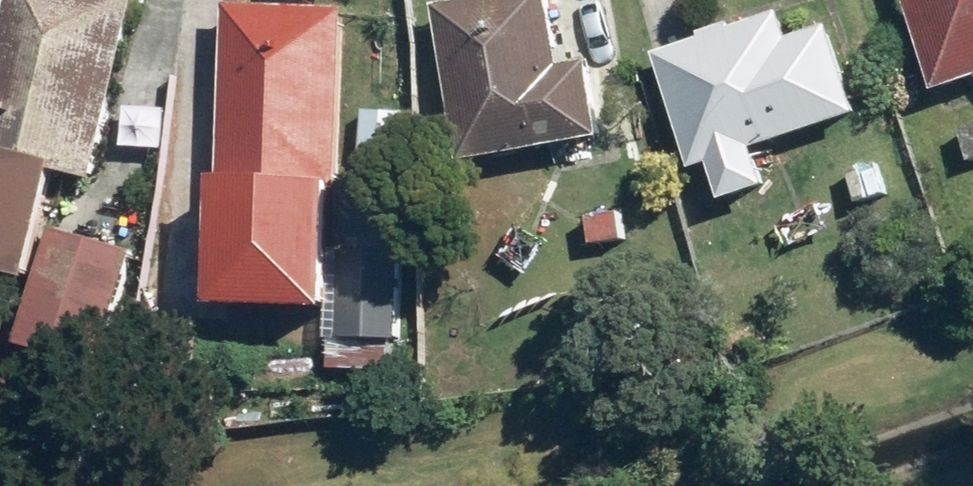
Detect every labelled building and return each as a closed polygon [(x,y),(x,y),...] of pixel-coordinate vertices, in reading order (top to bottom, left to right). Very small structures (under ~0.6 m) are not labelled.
[(130,0),(14,0),(0,63),(0,286),(31,293),(56,179),(97,188),(138,2),(130,0)] [(436,11),(463,170),(602,146),(589,68),(562,73),(549,0),(502,0),(436,11)] [(936,98),(972,86),(972,0),(903,0),(936,98)] [(344,191),(347,15),(227,13),(224,188),(214,187),(212,320),(331,322),(333,191),(344,191)] [(828,30),(791,43),(782,16),(733,32),(732,27),(699,38),(701,44),(654,60),(694,177),(710,172),(723,211),(768,196),(755,158),(859,123),(828,30)] [(961,136),(971,165),(972,164),(972,132),(961,136)] [(889,196),(877,165),(849,177),(862,207),(889,196)] [(625,247),(619,218),(589,224),(594,253),(625,247)] [(99,373),(135,255),(57,232),(22,350),(99,373)] [(403,259),(344,257),(342,347),(401,348),(403,259)]
